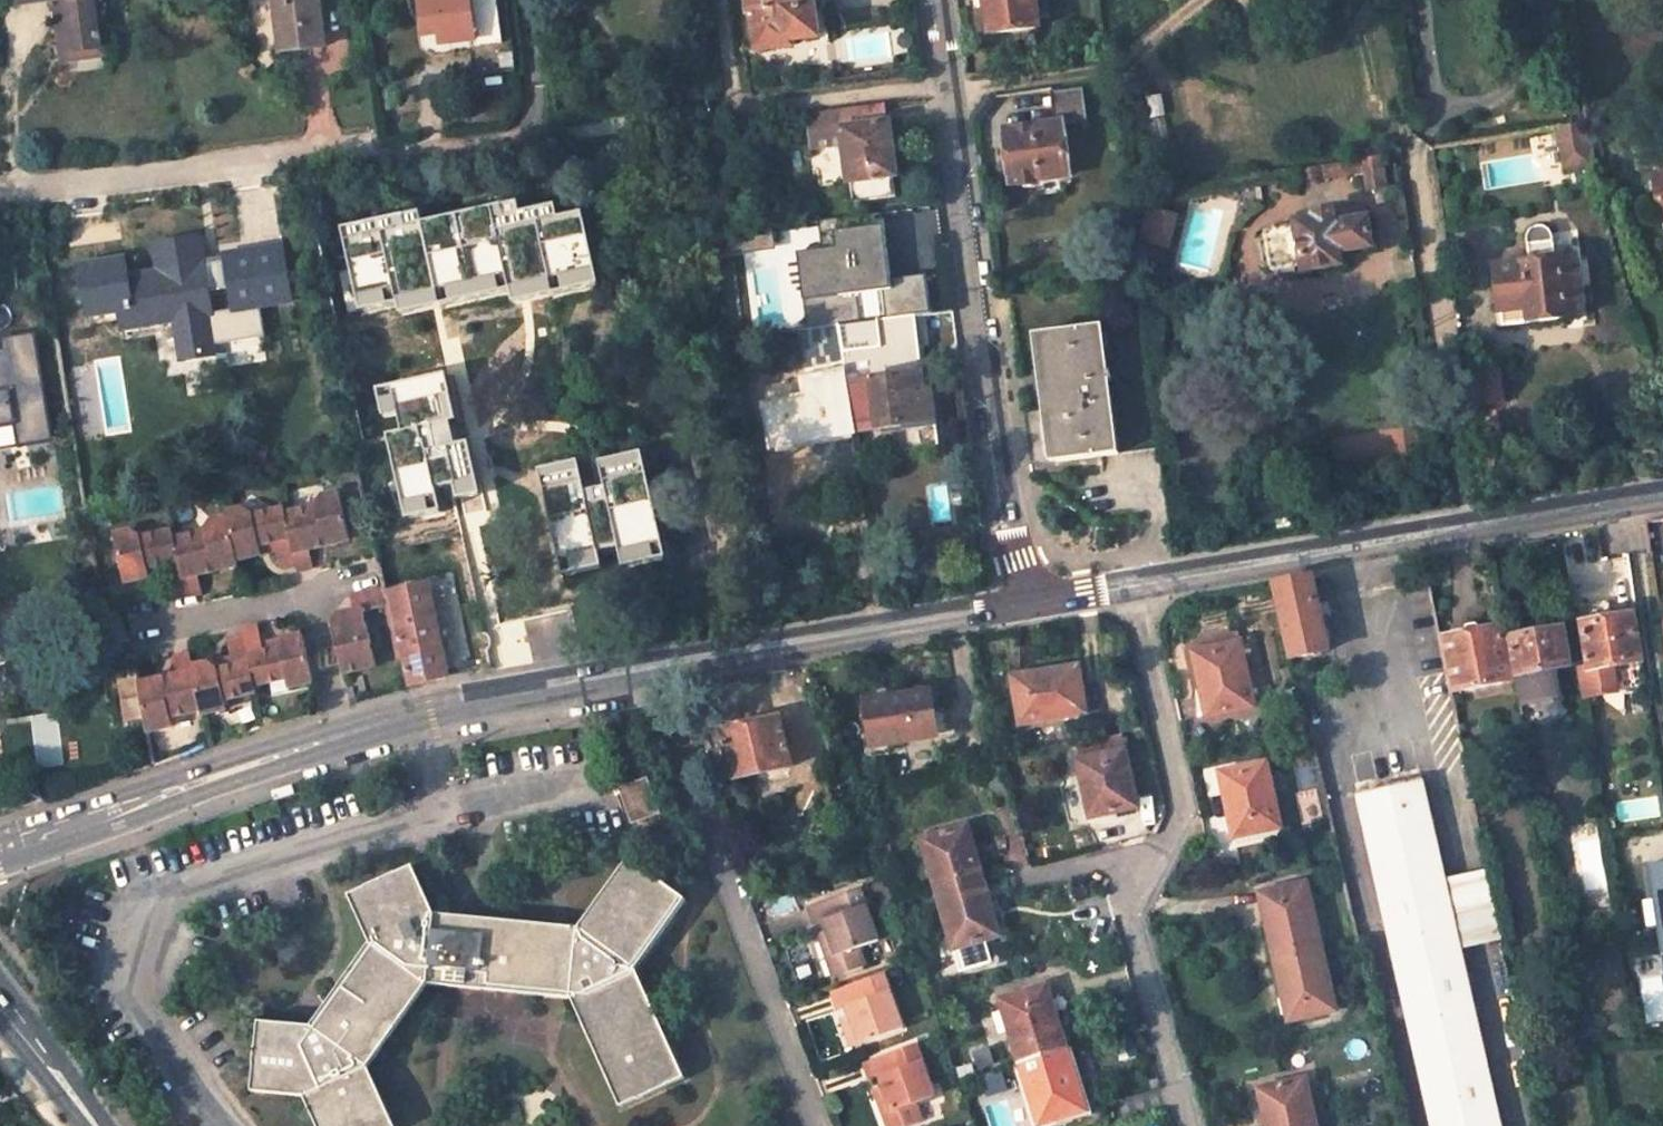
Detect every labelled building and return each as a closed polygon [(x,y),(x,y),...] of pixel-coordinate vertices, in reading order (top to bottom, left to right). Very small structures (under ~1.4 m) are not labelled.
[(63,6),(60,7),(56,24),(62,58),(103,53),(99,26),(95,26),(91,0),(63,0),(63,6)] [(279,51),(323,45),(317,0),(273,0),(279,51)] [(422,2),(417,3),(423,48),(435,57),(473,52),(476,76),(516,71),(507,0),(422,0),(422,2)] [(758,50),(791,46),(791,41),(818,37),(814,7),(810,8),(809,0),(747,0),(750,20),(754,20),(758,50)] [(990,33),(1040,27),(1039,17),(1050,15),(1048,0),(986,0),(990,33)] [(1007,130),(1015,183),(1068,175),(1061,122),(1087,119),(1082,87),(1049,92),(1053,124),(1007,130)] [(851,181),(855,203),(896,197),(893,176),(896,175),(888,122),(886,122),(883,103),(840,109),(843,129),(840,130),(843,145),(848,182),(851,181)] [(843,129),(840,109),(810,112),(816,149),(843,145),(840,130),(843,129)] [(1560,133),(1566,177),(1593,172),(1591,146),(1588,147),(1586,130),(1560,133)] [(1364,168),(1368,187),(1386,184),(1380,155),(1362,158),(1364,168)] [(1318,177),(1364,168),(1362,158),(1317,166),(1318,177)] [(1304,168),(1306,178),(1318,177),(1317,166),(1304,168)] [(1651,177),(1654,201),(1656,217),(1662,216),(1662,176),(1651,177)] [(1656,217),(1654,201),(1609,207),(1613,242),(1658,236),(1657,226),(1656,217)] [(818,220),(822,255),(831,254),(828,232),(839,231),(838,217),(818,220)] [(1337,254),(1372,248),(1367,219),(1363,220),(1362,217),(1315,224),(1316,228),(1297,232),(1297,235),(1265,240),(1266,242),(1262,242),(1259,247),(1262,265),(1266,268),(1269,269),(1269,271),(1301,266),(1302,270),(1339,264),(1337,254)] [(803,258),(807,291),(818,289),(823,326),(838,324),(862,321),(859,294),(883,291),(886,318),(911,315),(930,313),(925,275),(882,280),(879,257),(887,256),(883,225),(839,231),(828,232),(831,254),(822,255),(803,258)] [(771,243),(769,226),(726,231),(728,248),(771,243)] [(1502,325),(1581,316),(1574,257),(1554,259),(1551,241),(1551,238),(1550,233),(1546,229),(1541,227),(1534,227),(1531,228),(1527,231),(1525,237),(1524,241),(1525,244),(1527,264),(1494,267),(1502,325)] [(123,259),(80,267),(89,317),(118,312),(121,329),(174,319),(181,359),(213,353),(206,314),(210,313),(201,263),(126,276),(123,259)] [(802,292),(806,328),(823,326),(818,289),(807,291),(802,292)] [(13,423),(17,447),(53,440),(30,297),(0,302),(0,342),(1,347),(0,347),(0,425),(13,423)] [(930,313),(911,315),(917,349),(956,343),(952,310),(930,313)] [(855,430),(935,414),(928,374),(922,374),(917,349),(911,315),(886,318),(862,321),(838,324),(855,430)] [(797,329),(808,397),(767,404),(774,444),(855,430),(838,324),(823,326),(806,328),(797,329)] [(1101,329),(1034,337),(1049,464),(1160,451),(1152,397),(1111,402),(1101,329)] [(313,507),(284,513),(296,564),(297,570),(312,567),(308,548),(347,539),(337,493),(324,495),(313,507)] [(227,517),(235,557),(259,553),(256,543),(274,539),(277,549),(280,567),(296,564),(284,513),(283,508),(251,514),(238,507),(225,510),(227,517)] [(182,587),(184,595),(199,591),(194,573),(237,564),(235,557),(227,517),(212,520),(204,531),(171,538),(182,587)] [(145,567),(161,563),(164,574),(167,591),(182,587),(171,538),(170,532),(140,538),(127,531),(112,535),(123,582),(148,577),(145,567)] [(274,539),(256,543),(259,553),(277,549),(274,539)] [(148,577),(164,574),(161,563),(145,567),(148,577)] [(1293,660),(1328,651),(1311,578),(1276,584),(1293,660)] [(426,584),(382,593),(381,594),(384,606),(400,674),(408,672),(411,685),(447,677),(426,584)] [(382,593),(382,590),(348,597),(351,611),(337,614),(331,625),(342,676),(375,669),(362,612),(384,606),(381,594),(382,593)] [(1611,661),(1640,656),(1633,615),(1630,615),(1630,612),(1623,610),(1609,612),(1608,619),(1582,624),(1589,665),(1578,667),(1582,693),(1615,688),(1611,661)] [(1513,674),(1518,703),(1557,696),(1551,667),(1569,664),(1560,618),(1510,627),(1518,673),(1513,674)] [(255,625),(240,628),(241,637),(252,685),(284,677),(286,687),(311,682),(300,633),(259,642),(255,625)] [(1509,678),(1499,628),(1445,638),(1456,687),(1509,678)] [(190,666),(199,710),(200,714),(225,708),(223,699),(254,691),(252,685),(241,637),(227,640),(230,657),(232,666),(214,671),(204,663),(190,666)] [(1239,642),(1192,652),(1208,717),(1248,708),(1241,676),(1247,675),(1239,642)] [(147,732),(171,726),(170,716),(199,710),(190,666),(187,654),(171,657),(175,676),(140,684),(145,719),(147,732)] [(230,657),(204,663),(214,671),(232,666),(230,657)] [(808,679),(820,678),(817,663),(806,665),(808,679)] [(1076,666),(1012,678),(1019,718),(1051,714),(1052,719),(1084,713),(1076,666)] [(138,675),(122,678),(129,721),(145,719),(140,684),(138,675)] [(933,691),(868,702),(876,743),(909,739),(910,743),(942,737),(933,691)] [(780,718),(722,730),(732,777),(791,765),(790,761),(810,757),(801,719),(781,722),(780,718)] [(1137,805),(1122,749),(1078,760),(1084,789),(1090,787),(1098,814),(1137,805)] [(1267,762),(1221,773),(1235,837),(1275,827),(1268,796),(1274,794),(1267,762)] [(1424,779),(1361,794),(1434,1125),(1497,1125),(1424,779)] [(659,812),(648,781),(623,789),(635,821),(659,812)] [(37,789),(23,794),(26,805),(41,800),(37,789)] [(986,881),(969,826),(931,837),(942,873),(936,875),(940,893),(986,881)] [(624,1109),(688,1081),(639,969),(686,900),(631,862),(584,930),(438,916),(418,868),(355,894),(375,943),(317,1026),(263,1022),(257,1090),(309,1095),(322,1125),(398,1125),(372,1068),(430,986),(575,1001),(624,1109)] [(1649,865),(1662,956),(1662,863),(1649,865)] [(965,945),(1003,934),(986,881),(940,893),(947,912),(953,910),(965,945)] [(1300,887),(1261,896),(1276,961),(1322,949),(1314,917),(1308,919),(1300,887)] [(879,941),(861,890),(811,908),(818,925),(825,922),(831,937),(844,972),(866,964),(861,948),(879,941)] [(1620,926),(1617,909),(1609,910),(1612,927),(1620,926)] [(1612,927),(1609,910),(1595,912),(1598,929),(1612,927)] [(836,976),(844,972),(831,937),(822,940),(836,976)] [(1276,961),(1290,1023),(1330,1015),(1323,983),(1329,981),(1322,949),(1276,961)] [(903,1028),(884,975),(834,993),(840,1010),(848,1008),(851,1016),(861,1043),(903,1028)] [(1067,1048),(1047,987),(1007,999),(1017,1031),(1012,1032),(1021,1062),(1067,1048)] [(853,1046),(861,1043),(851,1016),(843,1019),(853,1046)] [(917,1046),(866,1065),(872,1081),(881,1079),(887,1095),(898,1125),(916,1125),(923,1124),(916,1106),(936,1098),(917,1046)] [(1047,1124),(1086,1112),(1067,1048),(1021,1062),(1031,1094),(1037,1092),(1047,1124)] [(1261,1092),(1269,1125),(1316,1125),(1314,1120),(1310,1120),(1300,1084),(1261,1092)] [(887,1095),(879,1098),(889,1125),(898,1125),(887,1095)]
